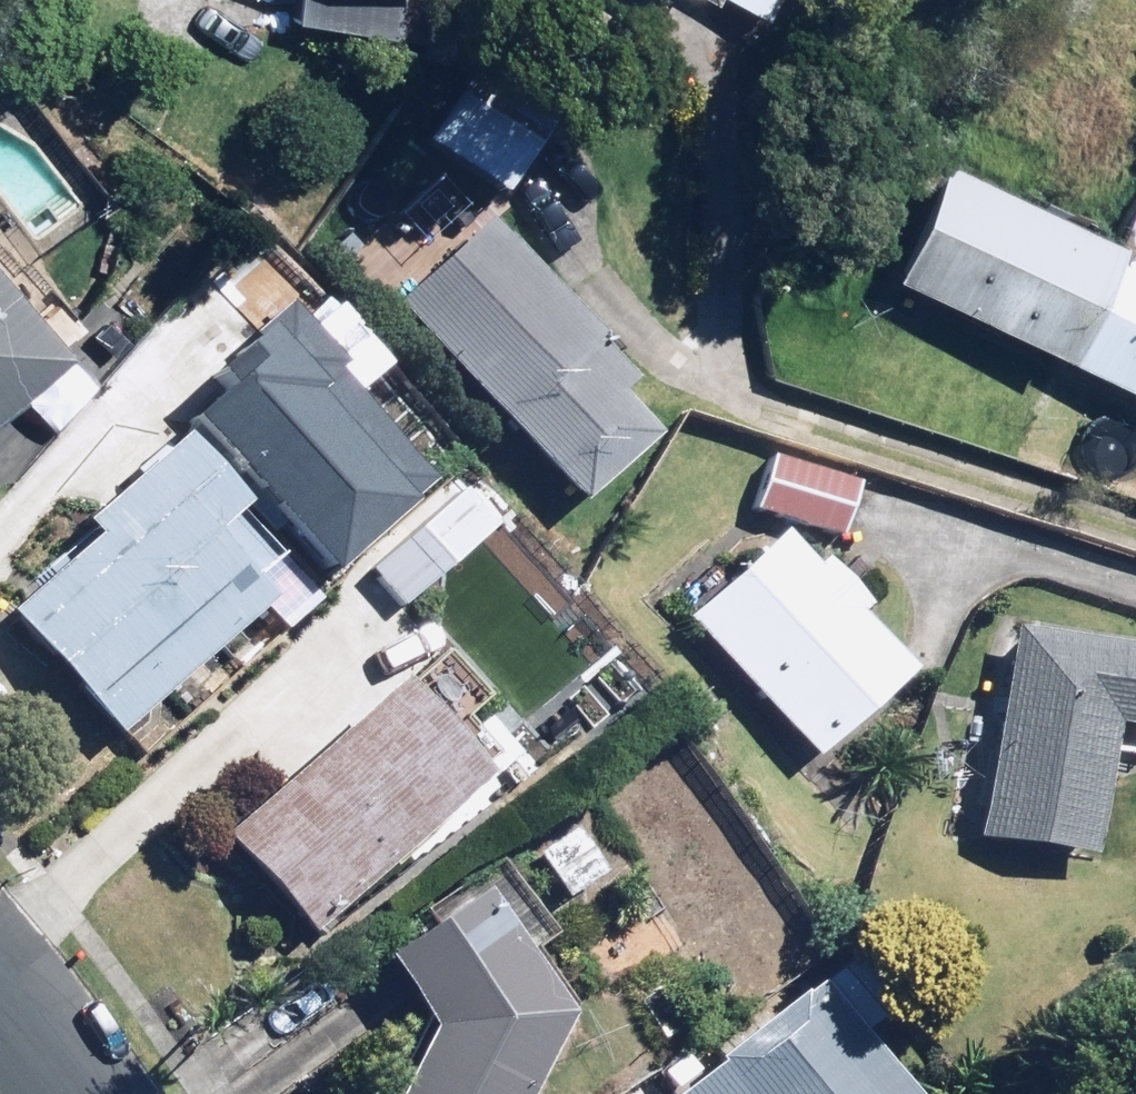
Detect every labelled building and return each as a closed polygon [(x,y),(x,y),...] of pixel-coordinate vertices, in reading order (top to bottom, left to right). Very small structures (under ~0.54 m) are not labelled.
[(305,23),(384,31),(387,0),(307,0),(305,23)] [(774,14),(780,0),(747,0),(774,14)] [(594,65),(523,12),(432,134),(504,187),(594,65)] [(948,157),(896,271),(1135,379),(1135,195),(1125,190),(1108,229),(948,157)] [(495,219),(404,298),(587,508),(667,439),(630,396),(641,386),(495,219)] [(0,277),(0,404),(63,351),(0,277)] [(182,410),(326,564),(427,471),(332,370),(347,357),(287,294),(212,364),(221,373),(182,410)] [(185,442),(3,599),(123,734),(293,583),(280,567),(288,559),(185,442)] [(861,478),(773,452),(756,508),(844,534),(861,478)] [(481,510),(454,481),(363,564),(390,593),(481,510)] [(799,527),(695,624),(821,763),(915,677),(863,621),(875,610),(799,527)] [(1019,626),(985,832),(1100,851),(1120,730),(1135,732),(1135,645),(1019,626)] [(402,686),(232,835),(316,931),(487,783),(402,686)] [(579,822),(539,847),(570,895),(610,870),(579,822)] [(398,1093),(537,1093),(576,1017),(533,956),(559,938),(508,862),(425,913),(433,928),(390,958),(436,1023),(398,1093)] [(678,1093),(911,1093),(826,982),(678,1093)]
